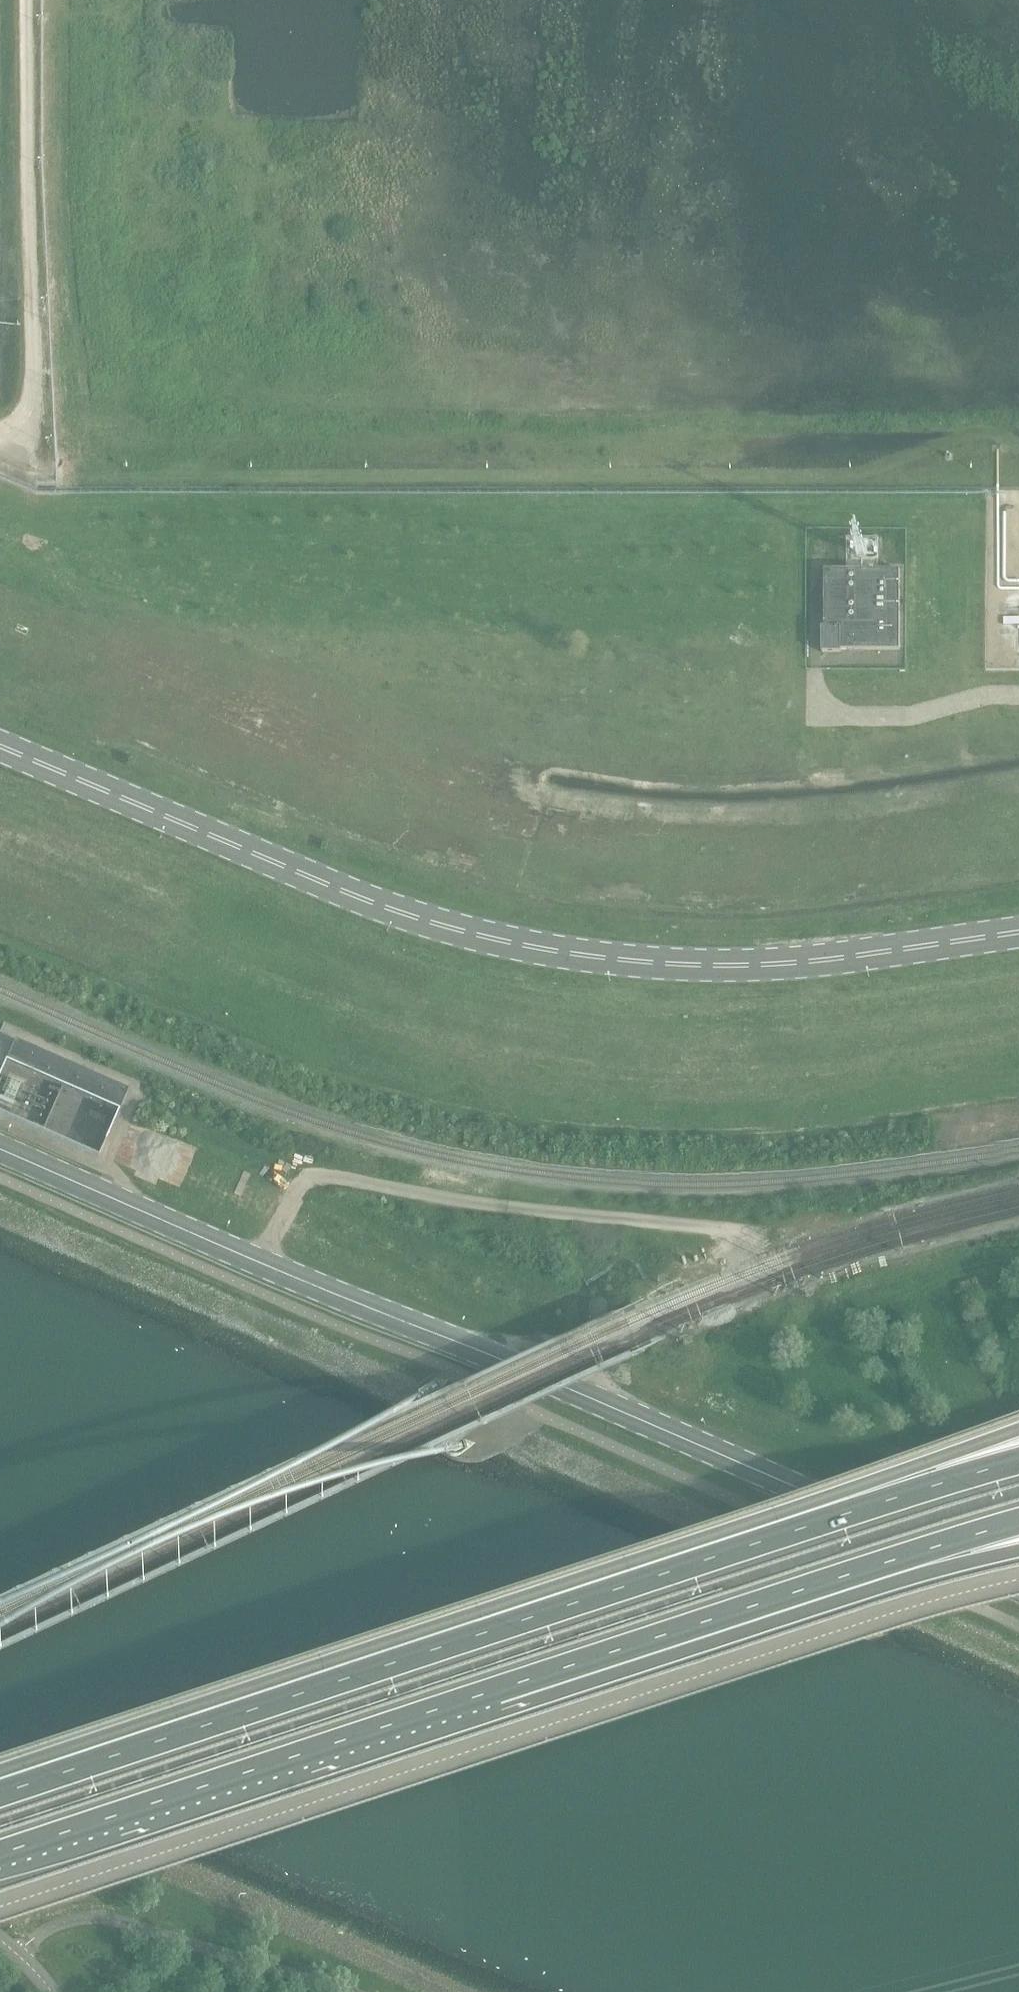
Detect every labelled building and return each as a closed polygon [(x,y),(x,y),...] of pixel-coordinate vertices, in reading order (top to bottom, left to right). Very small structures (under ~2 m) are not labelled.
[(822,652),(841,652),(841,650),(900,650),(900,570),(824,570),(824,627),(822,627),(822,652)] [(15,1039),(4,1062),(118,1112),(128,1089),(15,1039)]
